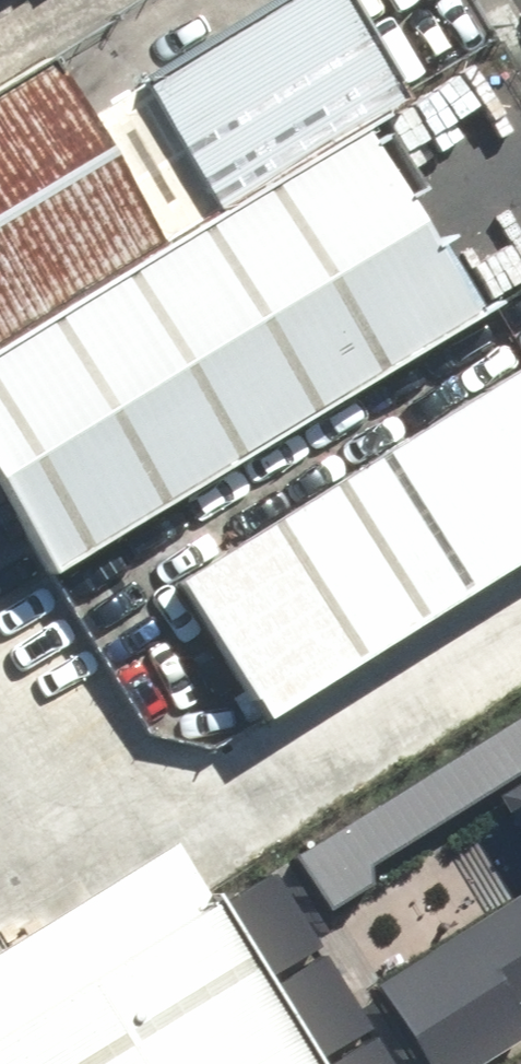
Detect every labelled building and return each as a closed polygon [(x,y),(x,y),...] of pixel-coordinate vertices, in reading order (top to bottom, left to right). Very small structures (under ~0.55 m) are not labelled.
[(351,129),(395,102),(333,0),(275,0),(130,88),(209,216),(351,129)] [(148,253),(34,68),(0,89),(0,343),(148,253)] [(351,129),(209,216),(148,253),(0,343),(0,509),(46,585),(472,326),(351,129)] [(162,579),(250,723),(520,558),(520,361),(162,579)] [(508,789),(520,811),(520,781),(508,789)] [(153,842),(0,936),(0,1063),(291,1063),(153,842)] [(520,982),(520,891),(362,987),(409,1063),(462,1063),(518,1030),(497,996),(520,982)]
